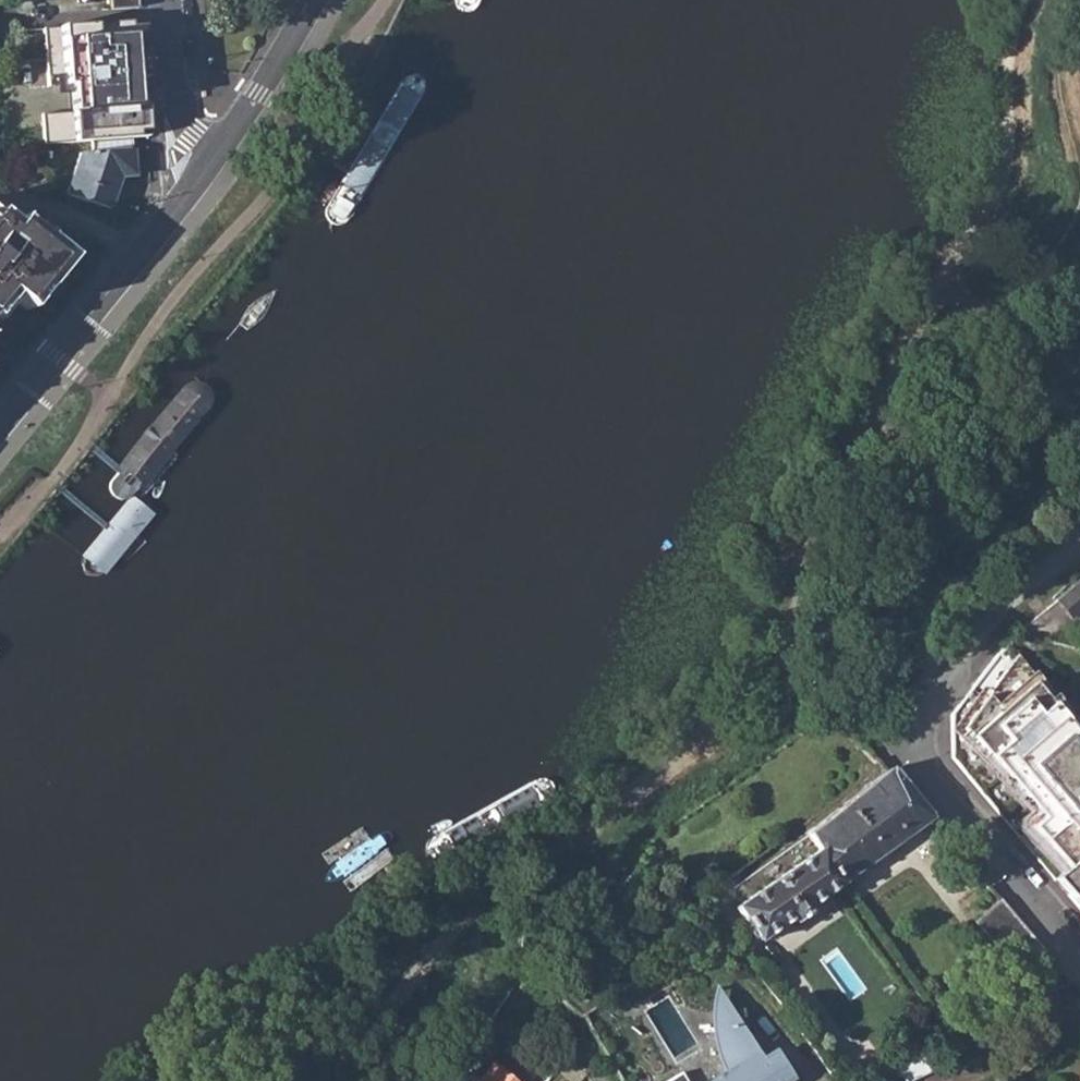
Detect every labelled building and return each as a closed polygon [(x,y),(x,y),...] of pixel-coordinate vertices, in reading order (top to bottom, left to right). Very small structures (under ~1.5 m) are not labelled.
[(111,10),(139,9),(138,0),(111,0),(111,10)] [(77,26),(79,69),(122,66),(127,66),(122,22),(77,26)] [(79,69),(74,70),(75,91),(77,126),(125,124),(122,66),(79,69)] [(63,92),(75,91),(74,70),(62,71),(63,92)] [(344,211),(408,102),(410,99),(411,96),(412,90),(412,87),(411,80),(408,75),(407,74),(399,75),(395,76),(390,78),(387,82),(384,86),(383,89),(319,197),(318,200),(316,203),(316,205),(315,209),(315,213),(316,218),(319,222),(321,224),(324,225),(328,225),(333,224),(336,222),(339,219),(341,217),(343,214),(344,211)] [(67,195),(111,209),(122,177),(135,176),(133,151),(81,154),(67,195)] [(12,300),(26,312),(69,260),(18,219),(12,226),(0,216),(0,315),(12,300)] [(114,467),(109,473),(104,483),(104,488),(105,492),(108,496),(111,499),(116,501),(121,501),(125,498),(131,493),(202,409),(208,401),(209,396),(210,389),(207,384),(203,381),(197,380),(190,381),(185,384),(179,390),(145,430),(114,467)] [(104,525),(80,553),(102,573),(154,513),(132,494),(104,525)] [(1059,629),(1076,615),(1079,619),(1079,579),(1024,619),(1059,629)] [(1079,908),(1079,743),(1030,684),(1033,681),(1012,658),(1003,669),(994,661),(950,715),(951,758),(1079,908)] [(889,769),(804,833),(814,846),(813,847),(839,882),(930,817),(889,769)] [(449,856),(537,807),(540,805),(543,803),(547,799),(549,796),(550,793),(550,791),(550,787),(549,784),(546,782),(544,780),(540,779),(534,779),(529,780),(525,782),(522,784),(435,831),(432,833),(430,835),(428,836),(425,839),(423,843),(422,847),(422,852),(423,855),(425,858),(428,860),(433,861),(437,861),(441,860),(444,859),(447,858),(449,856)] [(756,939),(788,917),(790,920),(810,907),(807,904),(839,882),(813,847),(732,908),(756,939)] [(971,921),(1010,966),(1018,960),(1038,945),(997,897),(971,921)] [(1018,960),(1035,980),(1039,979),(1055,965),(1038,945),(1018,960)] [(758,1075),(761,1080),(770,1080),(787,1070),(770,1043),(758,1051),(713,981),(709,996),(710,1016),(721,1066),(698,1080),(749,1080),(758,1075)] [(492,1061),(476,1080),(517,1080),(492,1061)] [(676,1067),(654,1080),(685,1080),(676,1067)]
